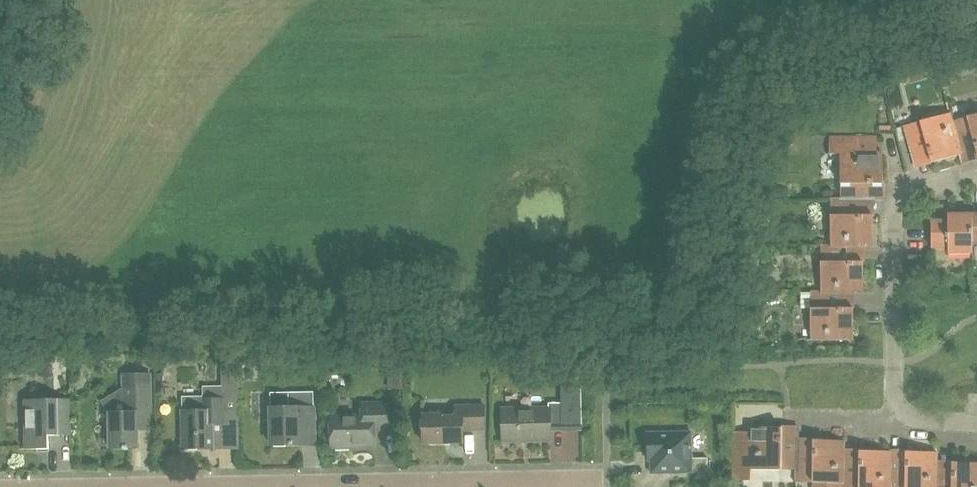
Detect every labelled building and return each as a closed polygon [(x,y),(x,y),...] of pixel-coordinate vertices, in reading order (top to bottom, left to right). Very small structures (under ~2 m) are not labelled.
[(889,100),(891,108),(903,105),(901,97),(889,100)] [(949,113),(904,125),(910,145),(924,141),(930,162),(960,154),(957,142),(951,122),(949,113)] [(951,122),(957,142),(972,138),(976,157),(976,115),(951,122)] [(829,136),(829,153),(840,153),(840,200),(851,200),(869,200),(869,192),(865,188),(860,188),(860,184),(882,184),(882,153),(877,153),(877,136),(829,136)] [(831,200),(831,247),(841,247),(865,247),(873,247),(873,215),(851,215),(851,200),(840,200),(831,200)] [(973,253),(972,242),(972,214),(947,215),(948,220),(931,220),(931,247),(948,247),(949,253),(973,253)] [(822,247),(822,293),(833,293),(855,293),(863,293),(863,262),(841,262),(841,247),(831,247),(822,247)] [(801,293),(800,309),(811,309),(811,340),(855,340),(855,308),(833,308),(833,293),(822,293),(811,293),(801,293)] [(182,411),(183,449),(213,449),(213,423),(225,423),(225,415),(239,415),(238,374),(238,362),(238,355),(221,355),(221,363),(222,375),(222,386),(203,386),(203,397),(182,397),(182,411)] [(106,426),(110,433),(110,448),(138,448),(138,427),(151,427),(151,406),(150,374),(136,375),(130,375),(123,375),(124,387),(124,400),(117,400),(113,393),(101,401),(109,413),(110,424),(106,426)] [(270,393),(271,408),(271,446),(315,445),(314,392),(270,393)] [(49,436),(71,435),(71,399),(24,400),(25,450),(49,449),(49,436)] [(550,428),(562,428),(562,403),(548,403),(549,408),(503,409),(503,442),(550,441),(550,428)] [(375,429),(390,429),(390,404),(362,404),(362,416),(331,417),(331,446),(375,446),(375,429)] [(463,430),(485,430),(484,406),(455,407),(455,414),(423,415),(423,443),(463,442),(463,430)] [(750,455),(733,454),(733,481),(751,481),(751,471),(798,471),(798,464),(799,428),(782,427),(782,429),(750,428),(750,455)] [(651,474),(708,473),(708,458),(691,459),(691,432),(647,433),(647,461),(651,460),(651,474)] [(845,474),(846,442),(814,441),(813,464),(798,464),(798,471),(798,482),(813,482),(813,486),(845,486),(845,474)] [(845,486),(892,486),(892,475),(893,453),(861,452),(861,475),(845,474),(845,486)] [(938,485),(939,453),(907,453),(907,475),(892,475),(892,486),(938,486),(938,485)] [(938,486),(976,486),(976,464),(954,463),(953,486),(938,485),(938,486)]
